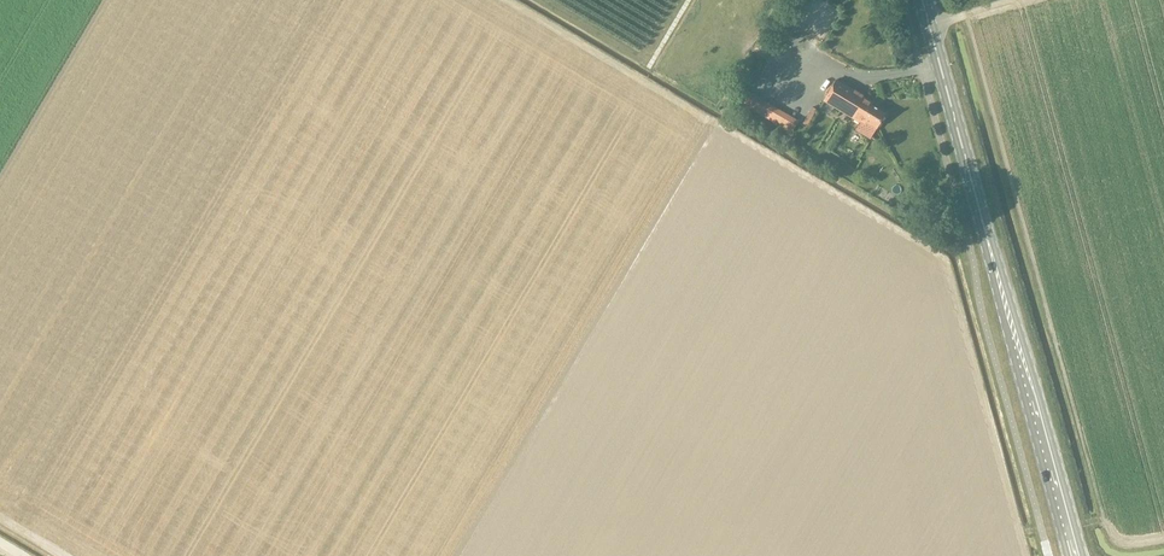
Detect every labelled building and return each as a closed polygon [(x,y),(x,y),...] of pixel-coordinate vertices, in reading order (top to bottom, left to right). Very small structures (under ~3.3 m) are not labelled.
[(876,128),(885,114),(870,105),(872,102),(835,80),(823,101),(863,125),(865,122),(876,128)] [(769,120),(775,108),(749,93),(742,104),(769,120)]
